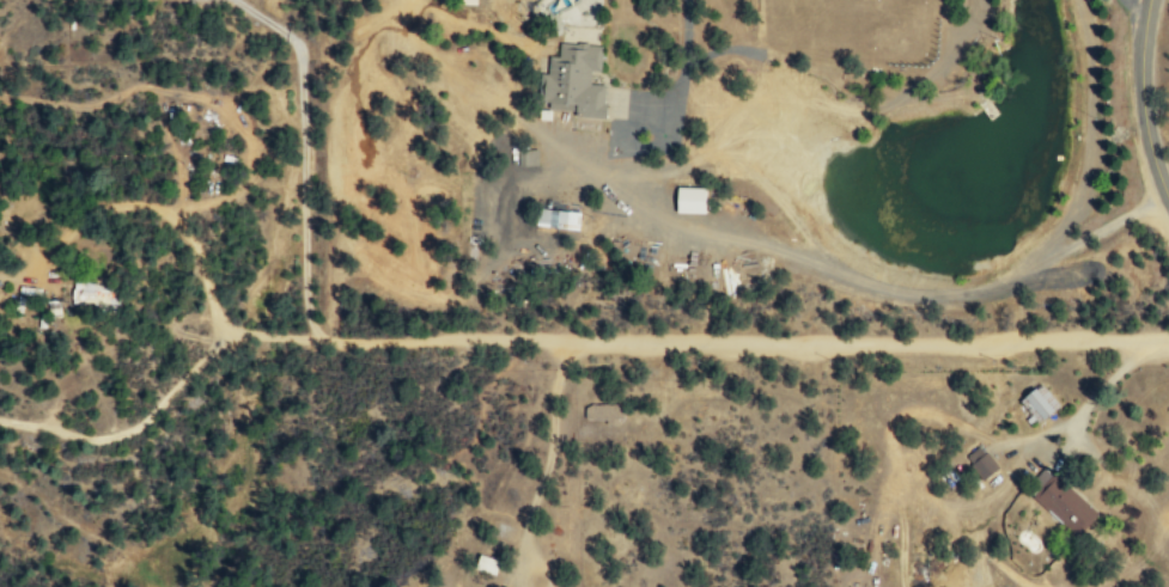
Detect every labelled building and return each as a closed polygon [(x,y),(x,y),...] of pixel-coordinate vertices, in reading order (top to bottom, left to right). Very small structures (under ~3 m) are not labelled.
[(604,45),(561,41),(559,61),(550,60),(546,107),(578,110),(578,115),(606,117),(609,84),(592,83),(593,70),(601,71),(604,45)] [(709,187),(680,186),(680,212),(709,212),(709,187)] [(580,228),(581,210),(543,208),(542,226),(580,228)] [(1023,399),(1042,422),(1062,405),(1043,382),(1023,399)] [(586,420),(623,421),(623,403),(586,403),(586,420)] [(965,456),(984,480),(999,467),(981,444),(965,456)] [(1098,513),(1057,472),(1035,493),(1077,535),(1098,513)]
